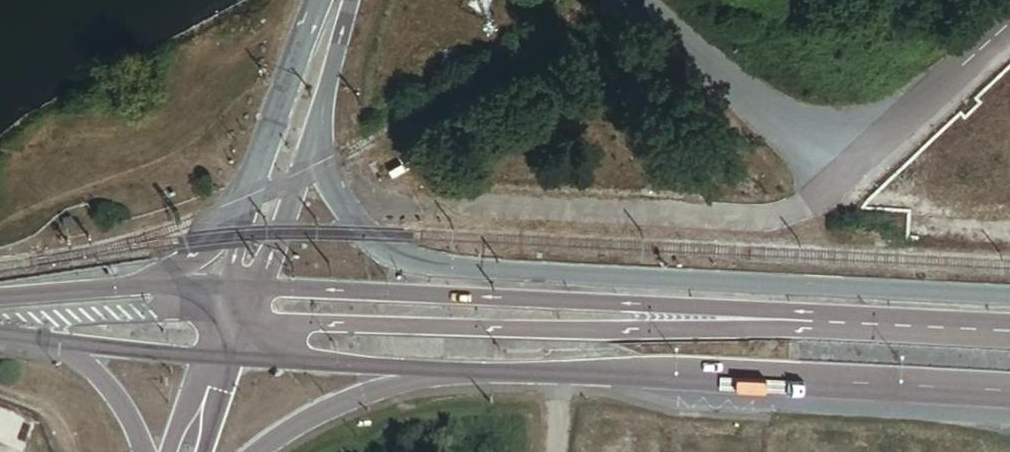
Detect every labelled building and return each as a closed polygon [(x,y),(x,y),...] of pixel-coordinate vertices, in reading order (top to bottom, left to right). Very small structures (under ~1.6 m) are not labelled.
[(999,186),(1009,187),(1009,113),(1001,112),(1000,138),(976,137),(974,161),(1001,162),(999,186)]
